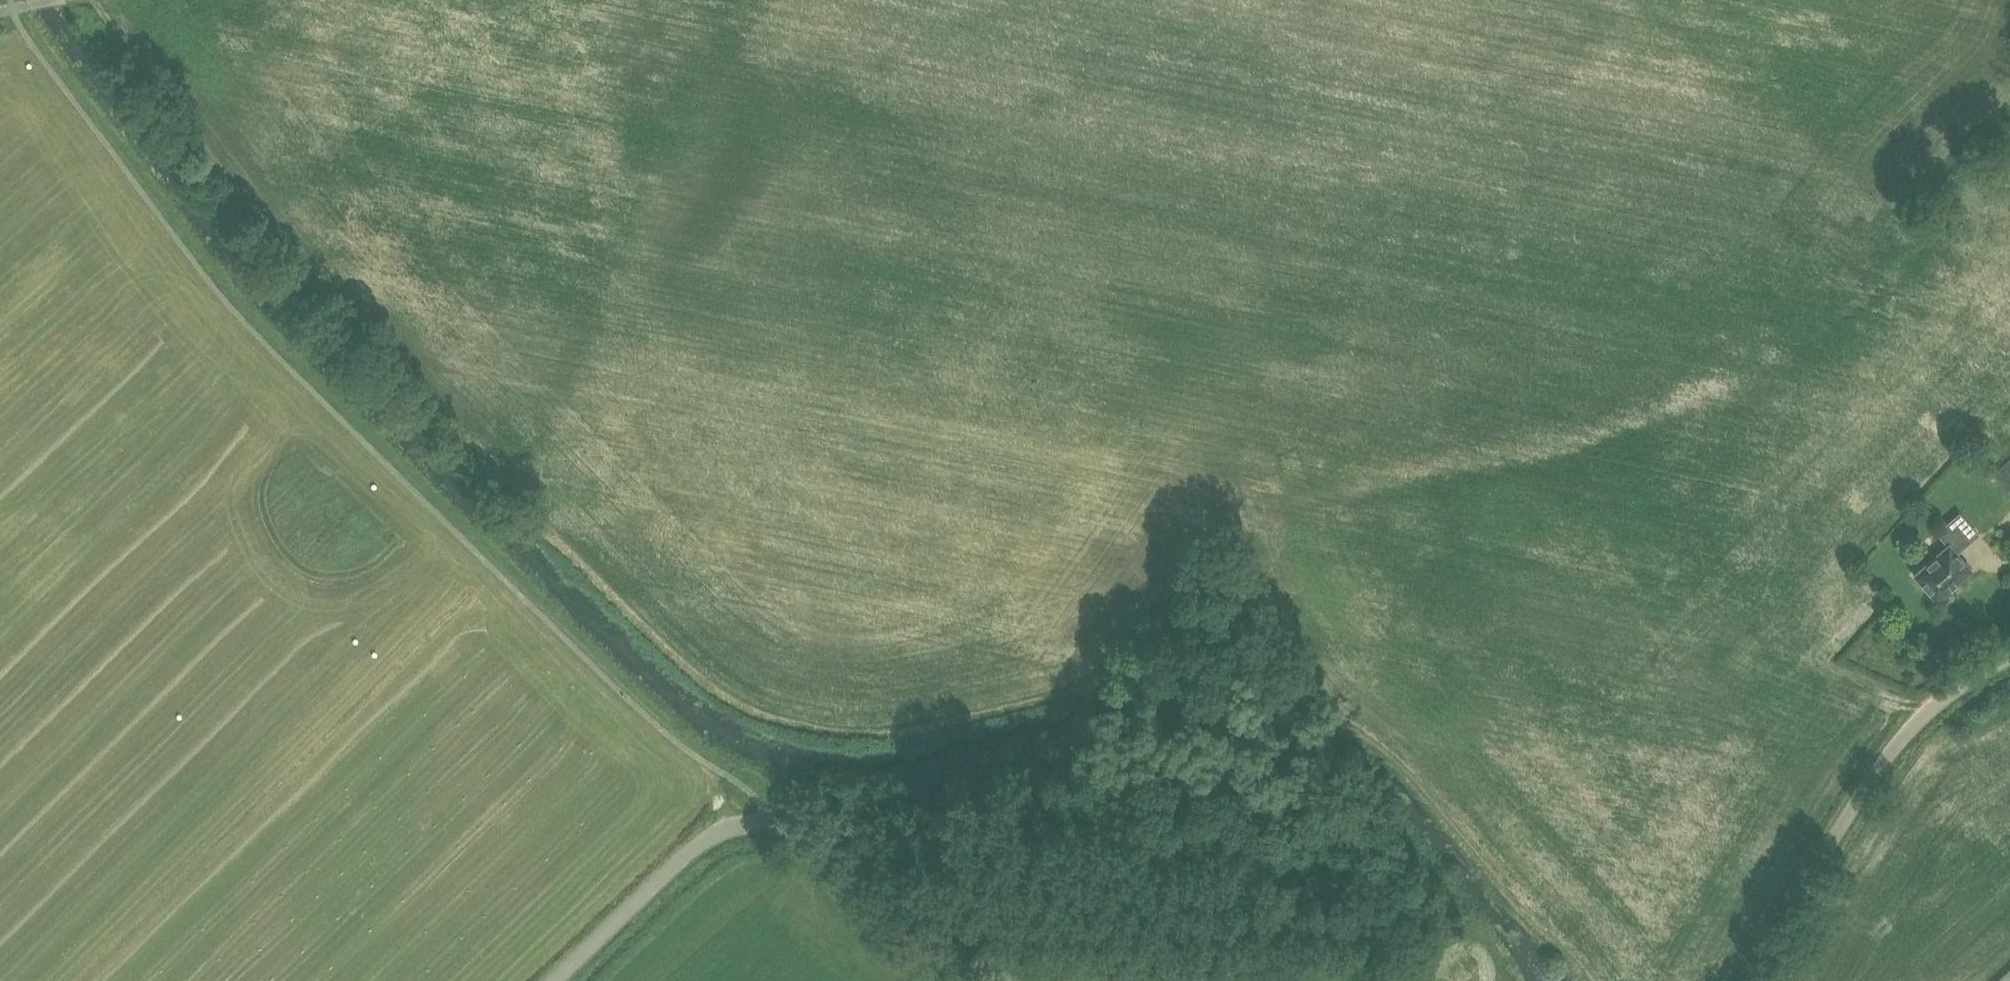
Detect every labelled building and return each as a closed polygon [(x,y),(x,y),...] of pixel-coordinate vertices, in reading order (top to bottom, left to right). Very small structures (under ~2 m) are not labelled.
[(1997,471),(2009,486),(2009,460),(1997,471)] [(1981,531),(1962,509),(1939,529),(1950,541),(1916,571),(1939,597),(1974,566),(1959,550),(1981,531)] [(852,834),(846,829),(841,835),(846,840),(852,834)] [(1999,980),(2009,980),(2009,971),(1999,980)]
